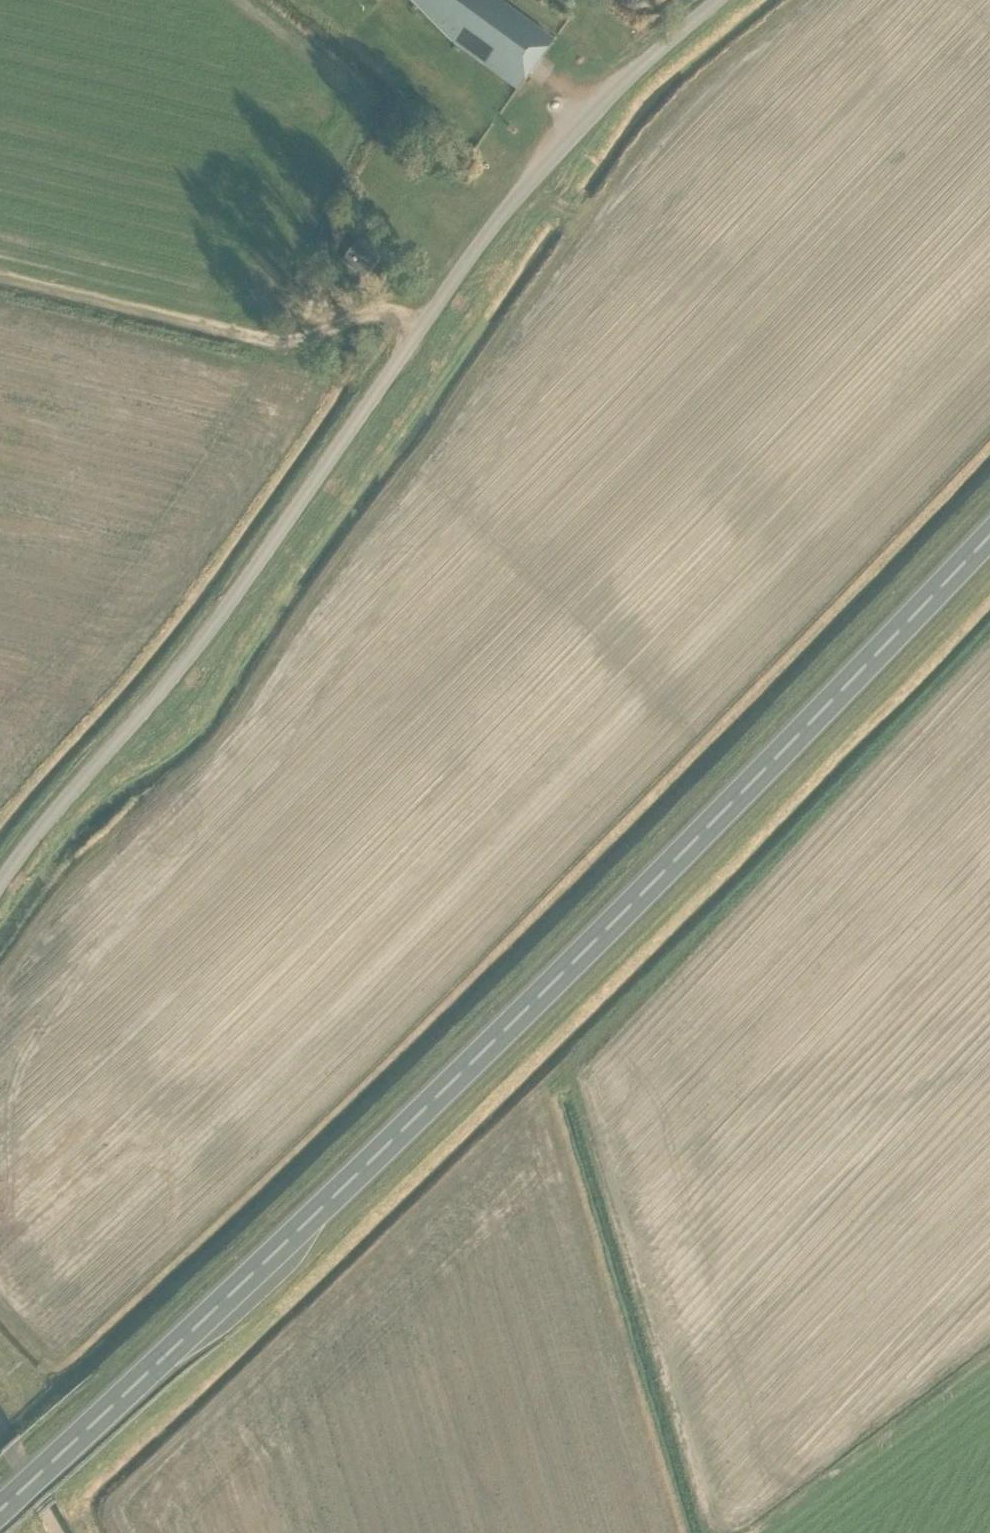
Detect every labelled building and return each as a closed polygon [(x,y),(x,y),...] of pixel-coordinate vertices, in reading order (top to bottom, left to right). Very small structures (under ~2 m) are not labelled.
[(536,28),(498,0),(404,0),(436,31),(501,78),(536,28)] [(343,261),(366,278),(380,259),(357,242),(343,261)]
